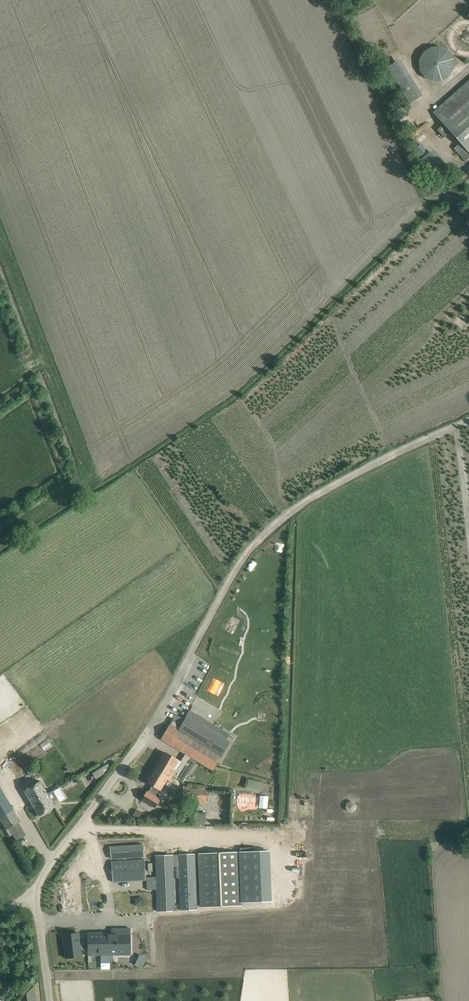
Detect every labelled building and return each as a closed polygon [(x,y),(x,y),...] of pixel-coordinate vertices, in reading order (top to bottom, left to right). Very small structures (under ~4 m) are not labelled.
[(417,70),(443,81),(454,55),(428,44),(417,70)] [(410,104),(419,98),(396,62),(387,68),(410,104)] [(468,153),(468,83),(440,109),(438,107),(433,112),(439,119),(439,120),(460,143),(468,153)] [(460,143),(454,148),(466,162),(468,159),(468,153),(460,143)] [(161,739),(185,753),(197,760),(214,770),(230,742),(187,716),(184,721),(175,715),(161,739)] [(165,752),(154,772),(162,777),(166,770),(174,775),(173,777),(183,783),(187,777),(197,760),(185,753),(180,762),(165,752)] [(0,766),(0,774),(2,777),(13,770),(8,761),(0,766)] [(31,765),(25,768),(29,777),(35,775),(31,765)] [(19,766),(13,770),(2,777),(8,786),(26,776),(19,766)] [(162,777),(154,772),(147,783),(160,791),(167,779),(170,781),(173,777),(174,775),(166,770),(162,777)] [(246,786),(268,792),(270,783),(248,777),(246,786)] [(24,791),(31,803),(47,794),(40,782),(24,791)] [(14,811),(0,788),(0,819),(14,811)] [(183,802),(190,802),(207,803),(207,789),(184,788),(183,802)] [(47,794),(31,803),(39,817),(55,807),(52,802),(58,799),(53,790),(47,794)] [(147,803),(134,812),(139,819),(152,810),(147,803)] [(0,819),(0,820),(6,830),(9,828),(20,822),(14,811),(0,819)] [(198,813),(197,824),(206,824),(206,813),(198,813)] [(17,839),(26,834),(20,823),(11,828),(17,839)] [(423,834),(423,826),(393,825),(393,833),(423,834)] [(110,847),(111,859),(144,857),(143,845),(110,847)] [(270,850),(239,851),(241,902),(272,900),(270,850)] [(241,902),(239,851),(198,853),(200,908),(242,906),(241,902)] [(177,905),(174,905),(173,878),(179,878),(180,912),(197,911),(194,855),(178,855),(178,860),(172,861),(172,855),(155,856),(155,876),(156,889),(157,911),(177,910),(177,905)] [(111,862),(113,882),(146,879),(144,859),(111,862)] [(100,911),(98,880),(64,883),(66,914),(100,911)] [(88,933),(88,955),(130,955),(130,928),(112,929),(112,933),(88,933)] [(63,935),(66,958),(81,957),(79,933),(63,935)] [(140,956),(135,966),(142,969),(146,959),(140,956)] [(111,968),(111,959),(102,958),(102,967),(111,968)]
